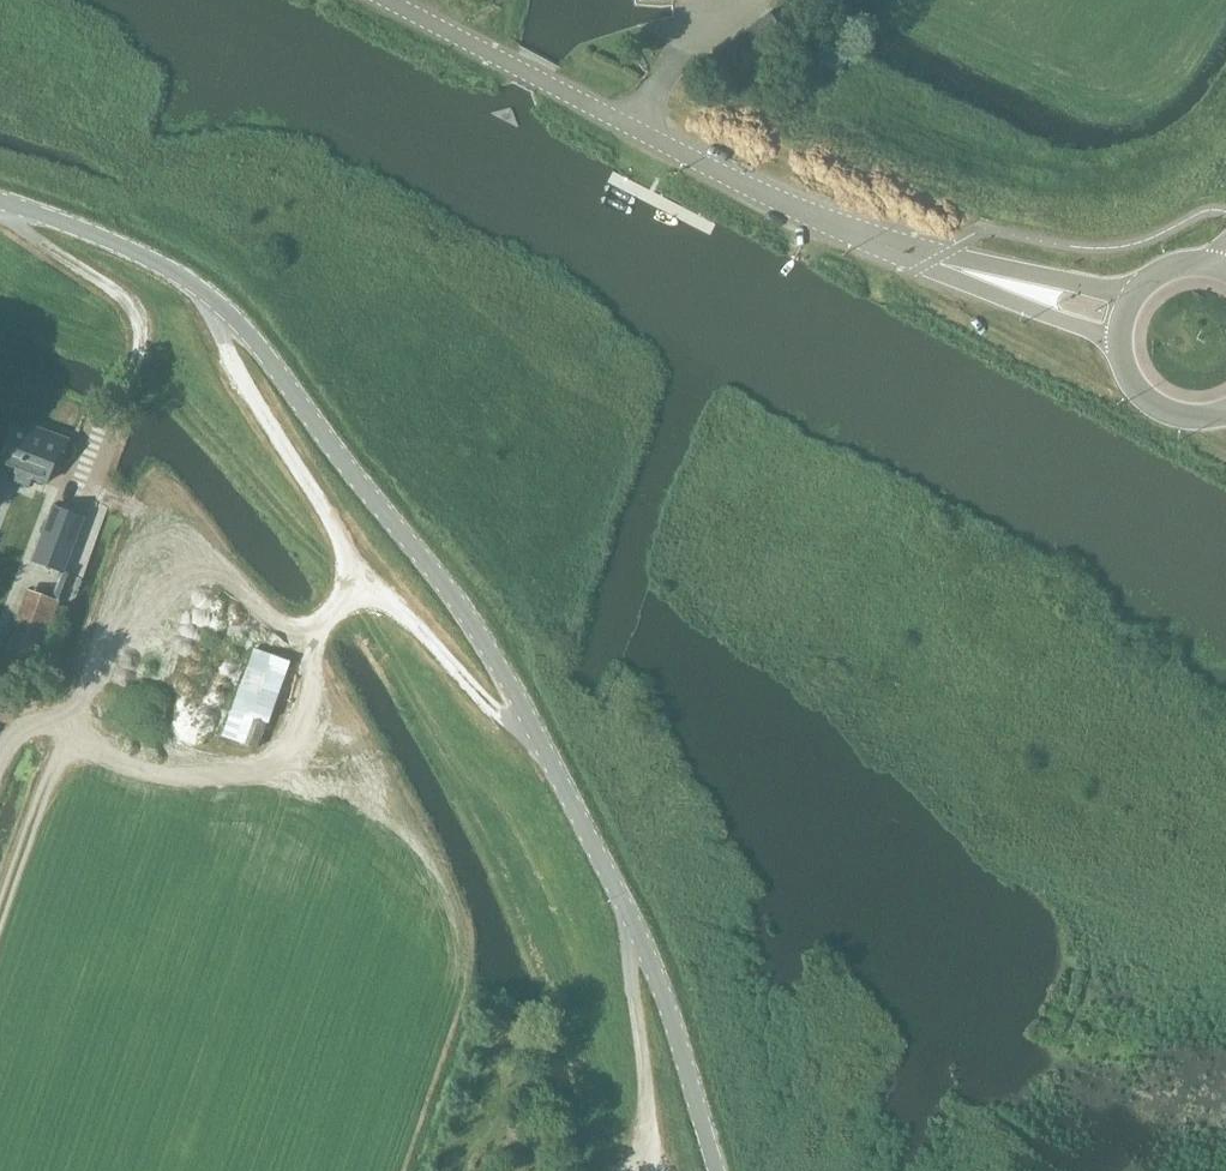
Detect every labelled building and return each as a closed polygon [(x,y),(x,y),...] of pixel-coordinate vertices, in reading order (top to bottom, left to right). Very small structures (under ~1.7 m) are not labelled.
[(28,489),(31,480),(46,485),(53,466),(65,434),(34,423),(32,429),(10,420),(1,443),(0,447),(0,468),(12,472),(9,482),(28,489)] [(52,507),(32,561),(63,572),(83,518),(80,517),(88,494),(67,486),(58,509),(52,507)] [(222,736),(257,749),(289,661),(254,649),(222,736)]
